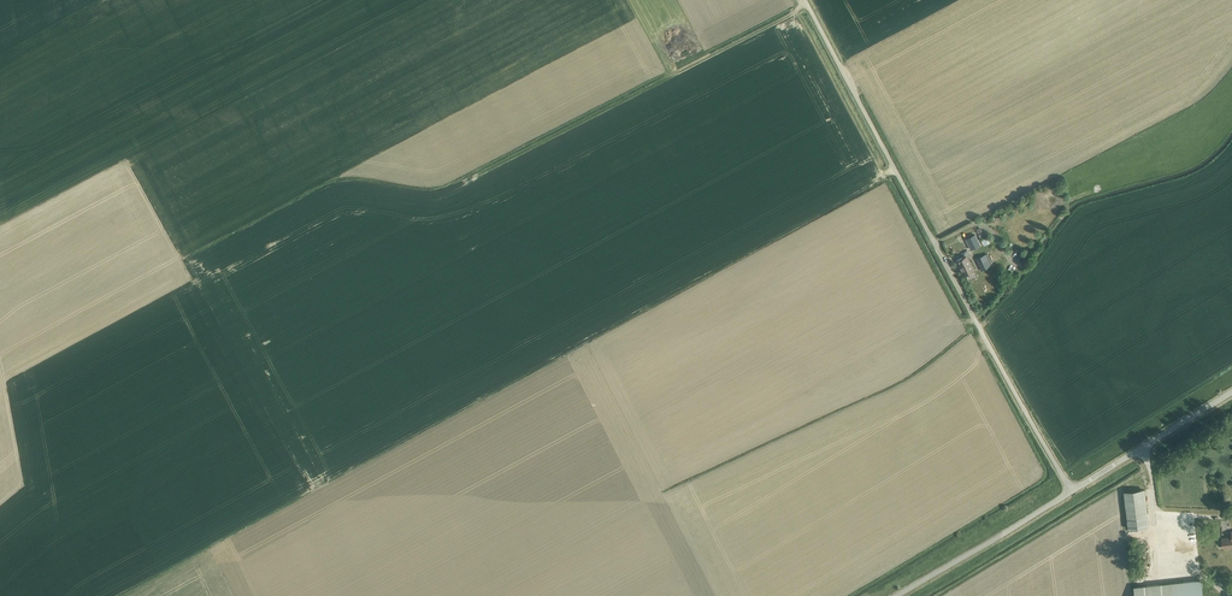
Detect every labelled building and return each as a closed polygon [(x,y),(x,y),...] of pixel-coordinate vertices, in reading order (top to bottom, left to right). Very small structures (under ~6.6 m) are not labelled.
[(975,235),(965,239),(971,250),(980,246),(975,235)] [(990,266),(985,256),(976,260),(981,270),(990,266)] [(962,258),(957,261),(961,269),(962,269),(965,275),(974,270),(968,257),(963,260),(962,258)] [(1129,529),(1149,526),(1145,490),(1124,492),(1129,529)] [(1231,532),(1231,537),(1222,538),(1223,548),(1231,547),(1231,531),(1231,532)] [(1201,580),(1135,588),(1136,595),(1203,595),(1201,580)]
